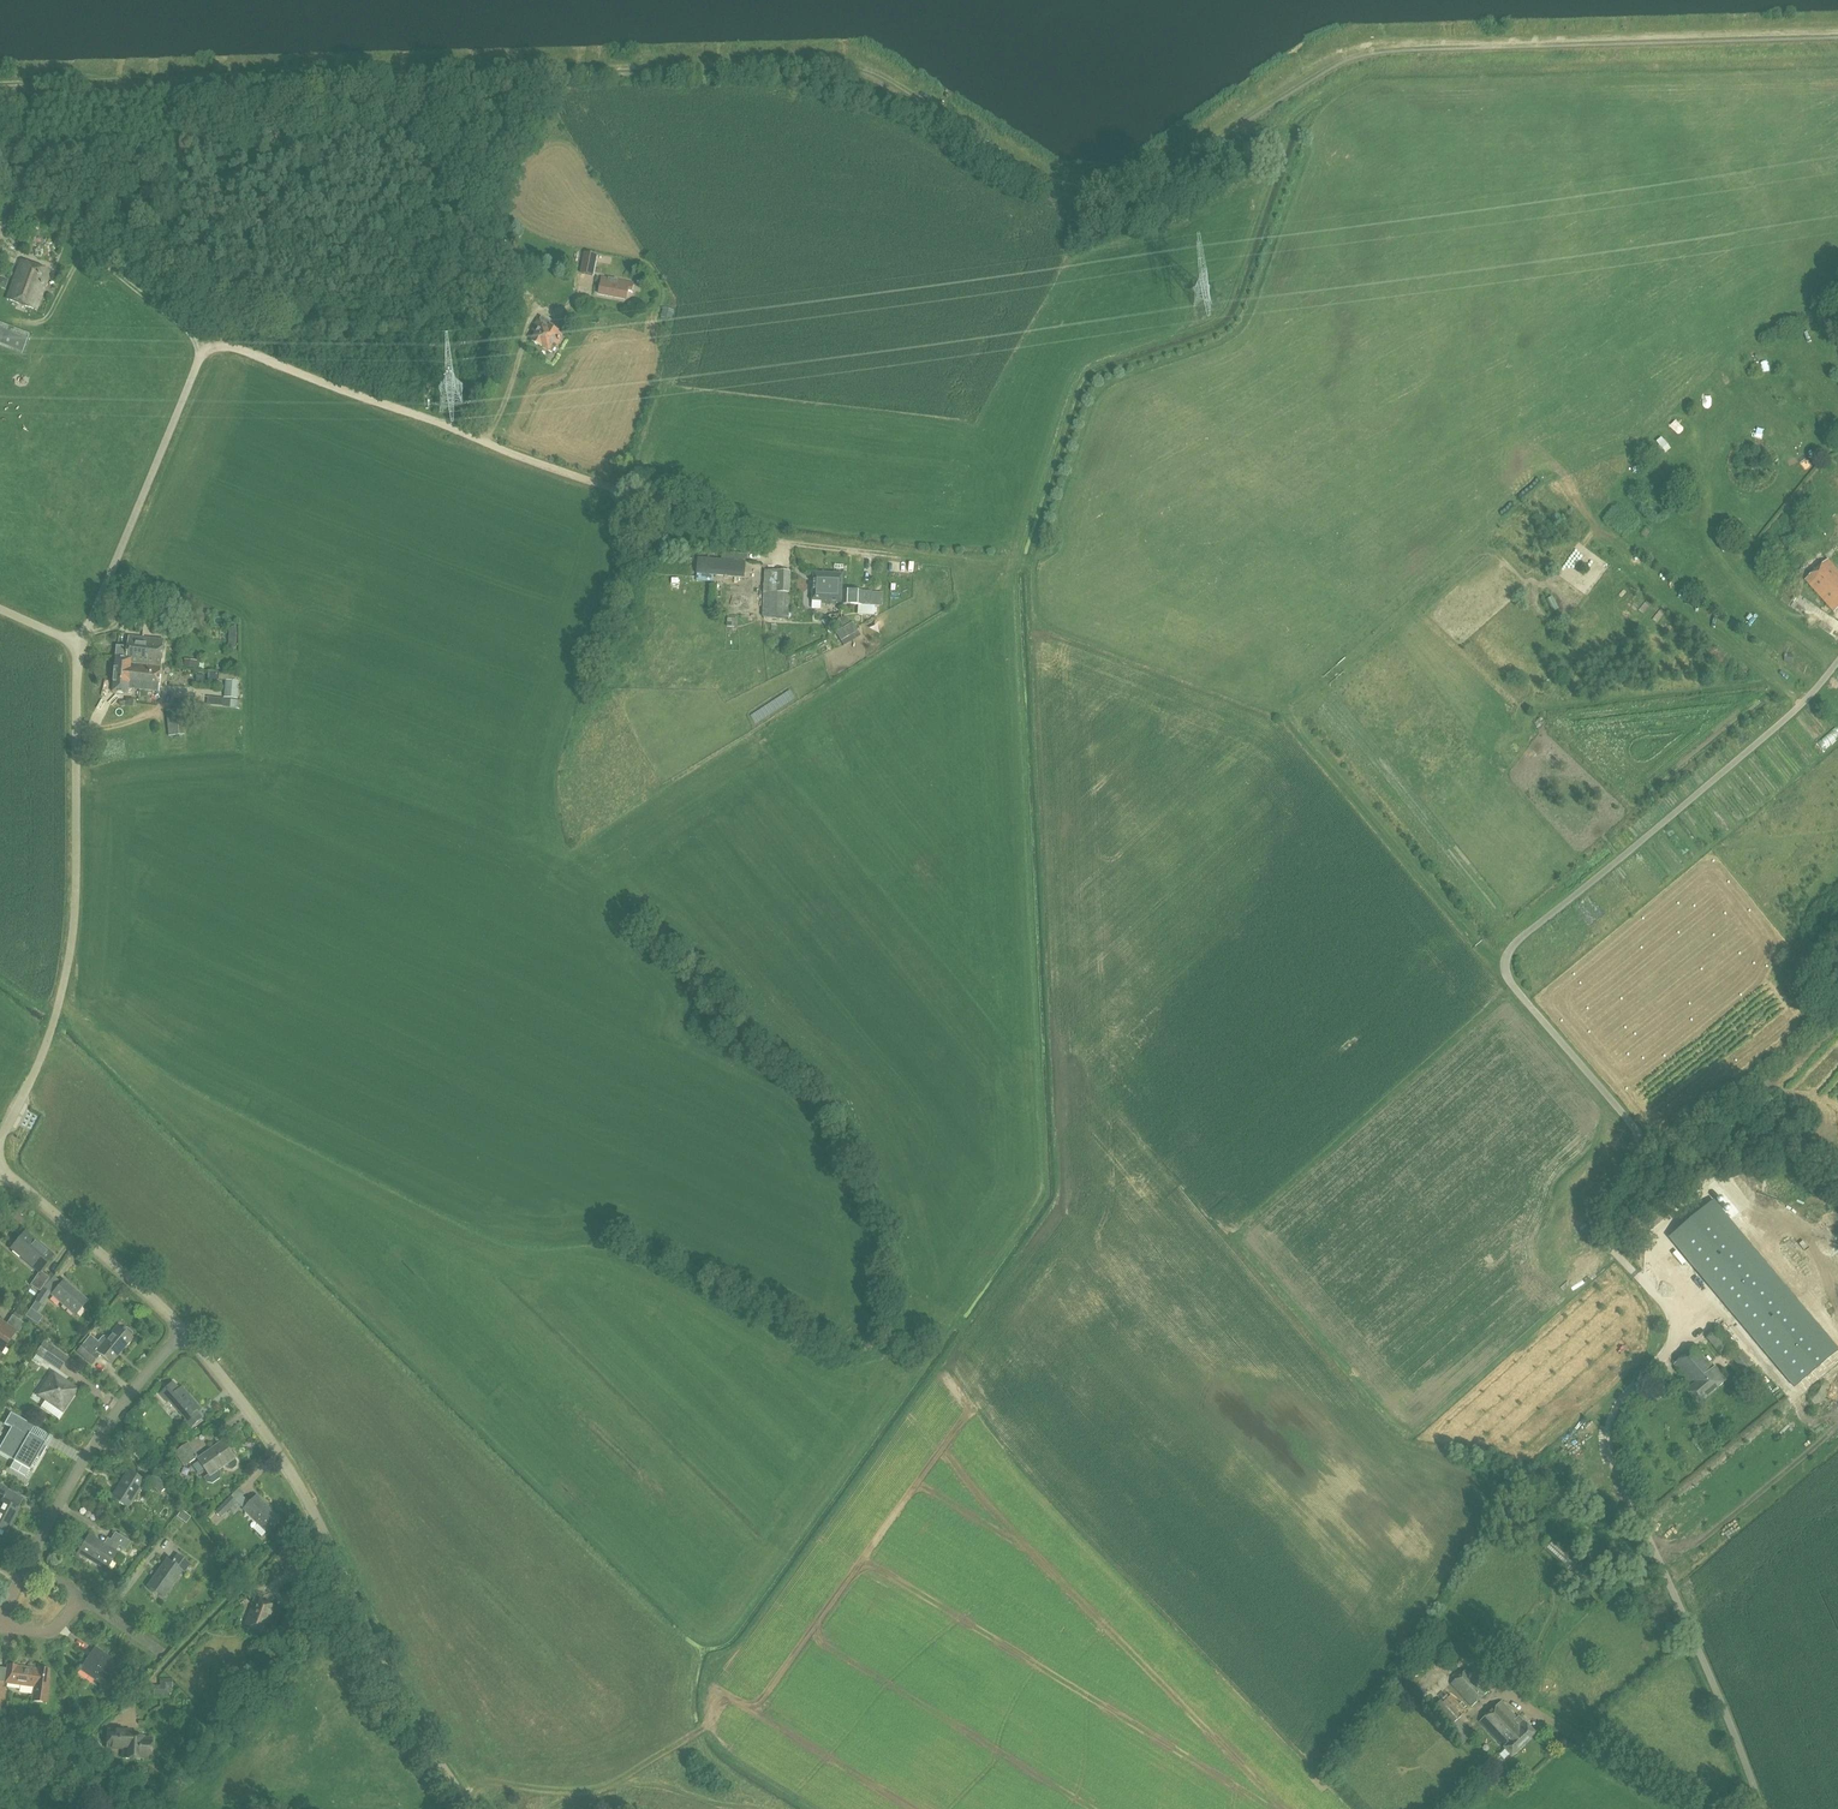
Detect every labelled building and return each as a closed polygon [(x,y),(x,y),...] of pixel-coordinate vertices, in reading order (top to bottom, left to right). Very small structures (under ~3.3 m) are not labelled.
[(75,232),(86,242),(94,232),(82,223),(75,232)] [(110,260),(121,269),(129,259),(118,250),(110,260)] [(612,275),(613,252),(602,252),(602,275),(612,275)] [(597,255),(584,253),(580,273),(593,276),(597,255)] [(7,299),(37,310),(51,272),(21,261),(7,299)] [(631,291),(633,283),(602,277),(599,294),(625,299),(627,290),(631,291)] [(661,317),(672,319),(674,310),(663,308),(661,317)] [(532,341),(548,351),(553,343),(556,345),(562,335),(558,332),(558,331),(550,327),(548,326),(550,323),(547,322),(548,321),(542,317),(540,321),(538,320),(534,328),(532,331),(536,333),(532,341)] [(22,355),(30,335),(0,323),(0,346),(22,355)] [(1799,348),(1804,363),(1814,359),(1809,345),(1799,348)] [(1780,388),(1775,393),(1784,403),(1790,398),(1780,388)] [(1808,425),(1818,419),(1813,409),(1803,415),(1808,425)] [(1669,455),(1671,444),(1662,442),(1659,453),(1669,455)] [(1823,500),(1821,507),(1829,510),(1831,503),(1823,500)] [(696,574),(744,579),(745,561),(697,557),(696,574)] [(1834,613),(1837,609),(1837,569),(1828,559),(1805,581),(1834,613)] [(762,626),(785,627),(786,619),(789,619),(790,593),(790,571),(764,570),(763,594),(759,594),(759,603),(757,603),(756,612),(762,612),(762,619),(762,626)] [(821,604),(841,605),(843,574),(813,573),(813,601),(820,602),(821,604)] [(851,605),(864,605),(865,591),(851,590),(851,605)] [(834,627),(836,631),(844,627),(841,620),(838,622),(836,617),(832,619),(830,615),(823,621),(827,631),(834,627)] [(841,620),(844,627),(850,624),(845,616),(841,618),(841,620)] [(164,635),(175,636),(175,630),(180,631),(181,622),(165,621),(164,635)] [(860,636),(852,623),(836,632),(844,646),(860,636)] [(117,647),(116,658),(124,659),(123,663),(161,667),(164,640),(129,637),(128,648),(117,647)] [(1784,661),(1793,662),(1793,654),(1785,653),(1784,661)] [(113,692),(128,694),(129,688),(159,691),(161,667),(123,663),(124,659),(116,658),(113,692)] [(180,669),(205,671),(206,663),(181,660),(180,669)] [(226,705),(237,706),(238,699),(240,681),(240,676),(230,675),(230,680),(225,680),(224,698),(226,698),(226,705)] [(166,711),(169,737),(184,736),(181,710),(166,711)] [(1711,1207),(1668,1242),(1794,1388),(1836,1352),(1711,1207)] [(42,1269),(53,1256),(25,1232),(11,1248),(23,1258),(26,1255),(42,1269)] [(40,1271),(30,1285),(39,1291),(49,1277),(40,1271)] [(51,1294),(75,1315),(87,1301),(64,1281),(51,1294)] [(28,1293),(33,1297),(37,1292),(31,1287),(28,1293)] [(35,1301),(42,1306),(50,1293),(43,1288),(35,1301)] [(42,1317),(36,1313),(30,1309),(25,1316),(37,1324),(42,1317)] [(1712,1325),(1717,1321),(1711,1313),(1706,1316),(1712,1325)] [(3,1354),(1,1353),(15,1332),(18,1333),(24,1324),(12,1315),(5,1325),(0,1322),(0,1358),(3,1354)] [(76,1352),(92,1365),(100,1355),(111,1363),(132,1338),(130,1336),(131,1334),(131,1332),(127,1329),(125,1329),(124,1330),(123,1328),(122,1329),(117,1325),(107,1338),(105,1337),(102,1337),(99,1341),(98,1343),(90,1336),(76,1352)] [(1721,1356),(1722,1357),(1736,1345),(1719,1325),(1705,1337),(1721,1356)] [(43,1360),(59,1371),(68,1358),(44,1341),(34,1354),(31,1358),(40,1364),(43,1360)] [(1684,1391),(1696,1404),(1725,1380),(1713,1366),(1711,1367),(1694,1346),(1673,1364),(1690,1385),(1684,1391)] [(1753,1365),(1746,1356),(1743,1352),(1742,1353),(1740,1351),(1731,1359),(1743,1373),(1751,1367),(1753,1365)] [(1718,1365),(1726,1371),(1731,1363),(1723,1358),(1718,1365)] [(38,1395),(62,1411),(77,1389),(53,1373),(38,1395)] [(185,1420),(191,1428),(202,1418),(196,1411),(200,1408),(182,1388),(169,1399),(186,1419),(185,1420)] [(44,1445),(45,1443),(30,1434),(34,1426),(10,1413),(11,1414),(6,1424),(4,1423),(4,1424),(11,1428),(0,1446),(0,1453),(14,1461),(29,1470),(37,1457),(39,1458),(46,1447),(44,1445)] [(220,1479),(221,1472),(220,1470),(225,1467),(227,1469),(233,1470),(237,1467),(237,1461),(235,1458),(224,1442),(199,1459),(210,1475),(204,1478),(208,1483),(213,1484),(220,1479)] [(176,1452),(186,1466),(198,1457),(188,1444),(176,1452)] [(1544,1464),(1559,1474),(1567,1463),(1552,1453),(1544,1464)] [(111,1498),(127,1507),(143,1480),(128,1471),(111,1498)] [(147,1480),(164,1499),(171,1494),(154,1474),(147,1480)] [(6,1533),(19,1509),(24,1498),(8,1490),(8,1489),(0,1484),(0,1495),(3,1496),(1,1500),(0,1502),(0,1530),(6,1533)] [(244,1509),(268,1533),(281,1519),(257,1496),(244,1509)] [(216,1512),(222,1517),(237,1502),(231,1497),(216,1512)] [(181,1519),(186,1513),(181,1510),(177,1516),(181,1519)] [(1544,1550),(1590,1592),(1599,1582),(1554,1540),(1541,1528),(1535,1534),(1548,1546),(1544,1550)] [(78,1553),(105,1569),(116,1552),(115,1551),(119,1546),(125,1550),(130,1542),(126,1539),(128,1537),(120,1532),(118,1534),(114,1532),(110,1540),(107,1538),(103,1544),(89,1535),(78,1553)] [(283,1564),(288,1569),(299,1557),(288,1546),(275,1559),(281,1566),(283,1564)] [(147,1586),(162,1597),(181,1570),(184,1572),(190,1564),(177,1554),(170,1562),(166,1559),(147,1586)] [(246,1624),(267,1633),(277,1608),(261,1602),(264,1595),(257,1593),(251,1607),(253,1608),(246,1624)] [(79,1669),(103,1687),(119,1664),(94,1647),(79,1669)] [(5,1683),(33,1687),(31,1702),(44,1703),(49,1670),(38,1668),(38,1669),(7,1665),(5,1683)] [(1450,1684),(1471,1707),(1489,1691),(1467,1668),(1450,1684)] [(153,1685),(153,1695),(169,1695),(169,1688),(172,1688),(172,1679),(159,1679),(159,1685),(153,1685)] [(1429,1710),(1462,1746),(1473,1735),(1458,1719),(1466,1712),(1451,1695),(1443,1701),(1442,1699),(1429,1710)] [(1504,1748),(1511,1755),(1535,1733),(1519,1716),(1517,1719),(1501,1702),(1480,1721),(1505,1747),(1504,1748)] [(1473,1724),(1484,1712),(1475,1705),(1465,1717),(1473,1724)] [(219,1720),(222,1723),(228,1717),(225,1714),(219,1720)] [(65,1745),(75,1743),(72,1726),(62,1729),(65,1745)] [(122,1758),(151,1759),(151,1737),(130,1736),(130,1730),(107,1729),(107,1745),(107,1751),(123,1752),(122,1758)] [(77,1750),(80,1753),(86,1759),(100,1745),(91,1736),(81,1745),(77,1750)]
